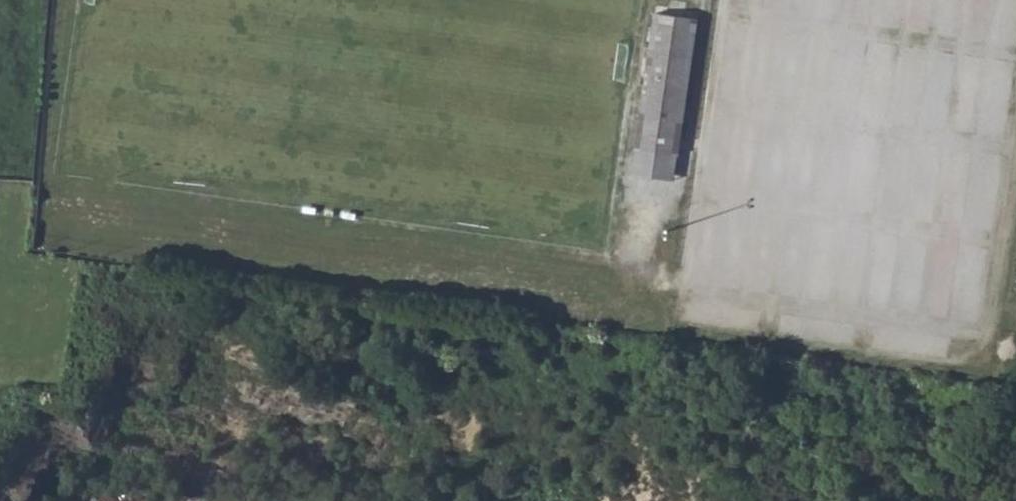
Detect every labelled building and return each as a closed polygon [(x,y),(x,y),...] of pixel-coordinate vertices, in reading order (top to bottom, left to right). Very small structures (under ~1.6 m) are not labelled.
[(658,6),(639,134),(682,140),(700,12),(658,6)] [(682,140),(639,134),(638,140),(681,147),(682,140)]
